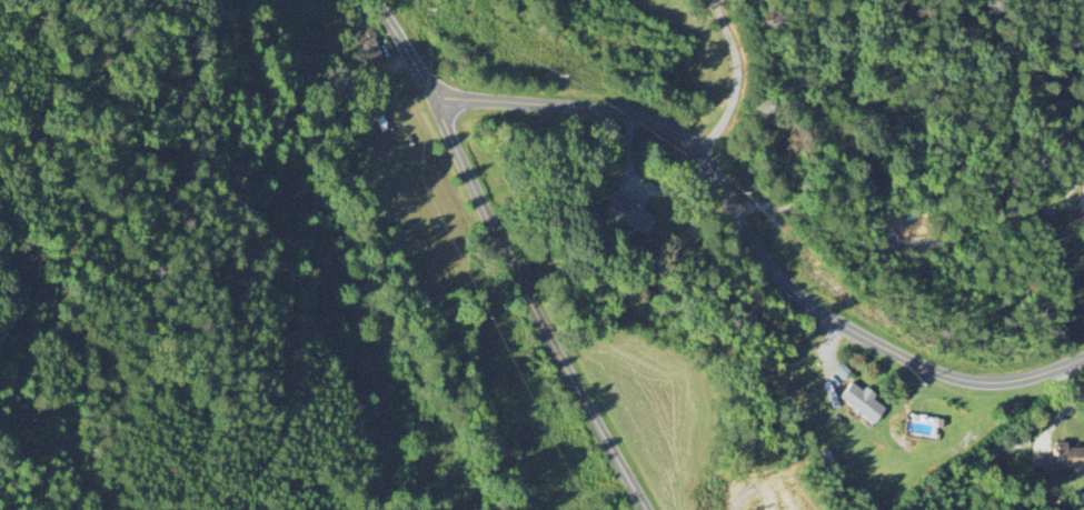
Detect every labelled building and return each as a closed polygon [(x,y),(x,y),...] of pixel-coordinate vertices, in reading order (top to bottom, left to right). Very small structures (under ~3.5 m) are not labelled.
[(605,217),(649,237),(658,218),(645,212),(646,211),(615,196),(605,217)] [(834,372),(844,382),(852,374),(842,364),(834,372)] [(888,410),(854,383),(840,400),(875,426),(888,410)]
